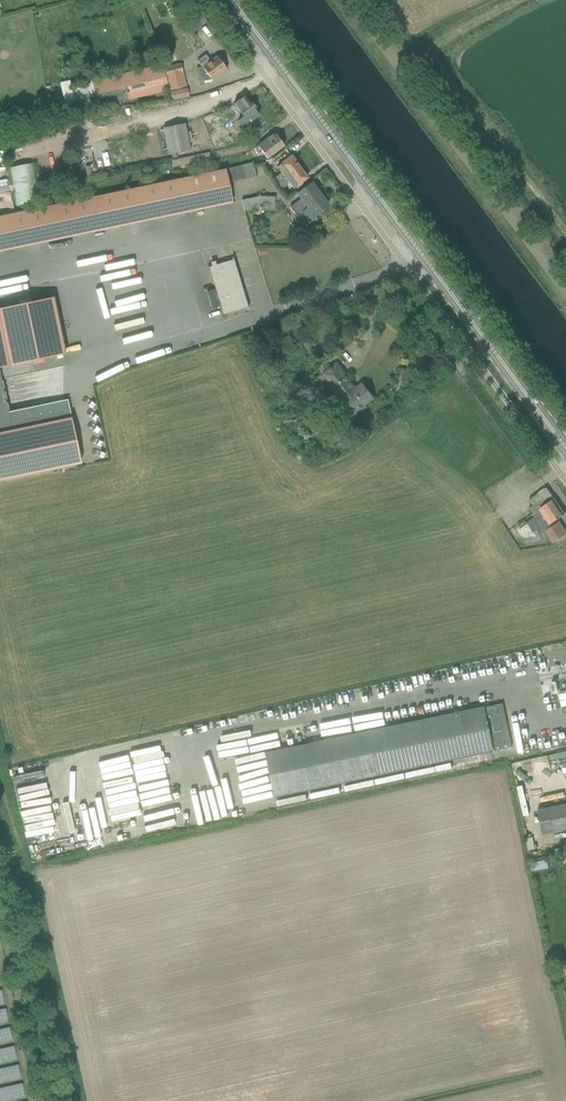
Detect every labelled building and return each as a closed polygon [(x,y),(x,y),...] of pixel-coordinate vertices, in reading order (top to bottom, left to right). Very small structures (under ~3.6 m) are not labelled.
[(205,55),(197,61),(202,68),(199,68),(200,76),(203,81),(211,80),(212,80),(218,76),(227,69),(217,57),(210,62),(205,55)] [(164,68),(166,77),(169,90),(186,86),(183,73),(181,64),(164,68)] [(126,76),(93,85),(95,95),(128,86),(130,97),(167,88),(163,67),(126,76)] [(245,95),(236,102),(232,105),(242,118),(237,122),(241,128),(258,115),(254,110),(256,108),(251,101),(250,102),(245,95)] [(189,150),(184,124),(161,129),(166,154),(167,155),(189,150)] [(275,133),(266,140),(252,150),(256,155),(262,151),(267,158),(284,146),(275,133)] [(210,161),(208,154),(171,162),(173,169),(210,161)] [(272,173),(270,175),(272,179),(272,178),(274,181),(276,184),(299,167),(297,164),(291,156),(282,162),(277,166),(281,172),(275,177),(272,173)] [(40,199),(34,162),(12,166),(18,203),(40,199)] [(299,167),(276,184),(280,190),(289,183),(293,189),(302,183),(301,182),(307,178),(299,167)] [(233,204),(225,169),(0,216),(0,252),(233,204)] [(303,228),(310,223),(316,218),(315,215),(319,212),(328,205),(322,197),(322,198),(312,184),(306,188),(305,187),(297,194),(301,199),(289,207),(296,215),(294,216),(295,222),(299,226),(303,228)] [(259,197),(242,200),(244,211),(251,210),(251,211),(262,210),(274,210),(274,197),(259,197)] [(211,309),(220,307),(222,315),(248,307),(233,259),(208,267),(214,289),(206,291),(211,309)] [(65,354),(53,297),(0,309),(0,368),(65,354)] [(324,374),(331,383),(339,394),(337,395),(341,400),(340,401),(353,417),(366,407),(364,405),(373,398),(362,384),(356,389),(337,364),(324,374)] [(80,463),(67,400),(8,412),(0,374),(0,480),(80,463)] [(529,508),(534,516),(556,501),(546,488),(536,495),(529,500),(533,506),(529,508)] [(526,523),(533,532),(536,530),(545,543),(551,539),(554,543),(565,534),(565,533),(558,522),(552,527),(550,524),(565,514),(556,501),(534,516),(535,517),(526,523)] [(524,520),(518,524),(521,529),(527,525),(524,520)] [(266,753),(248,756),(257,801),(275,797),(494,751),(512,747),(502,703),(492,706),(266,753)] [(131,753),(134,764),(162,756),(158,745),(131,753)] [(41,762),(11,767),(16,793),(34,790),(34,785),(45,784),(41,762)] [(537,809),(542,833),(565,828),(565,803),(537,809)] [(547,860),(530,863),(532,871),(548,868),(547,860)]
